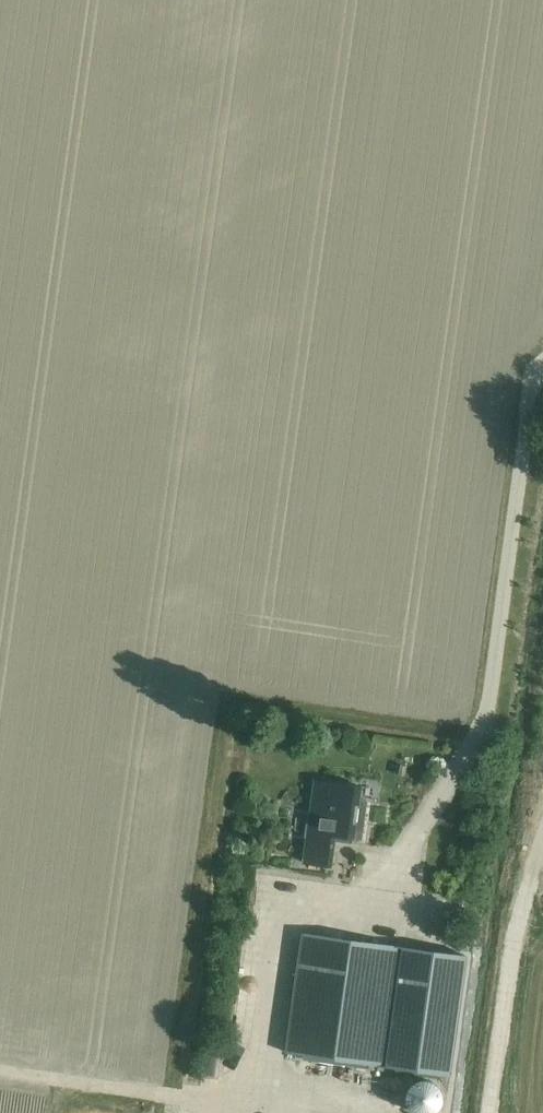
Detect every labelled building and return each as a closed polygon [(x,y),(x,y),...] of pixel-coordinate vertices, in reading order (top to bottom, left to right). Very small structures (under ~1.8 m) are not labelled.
[(354,838),(361,787),(315,780),(310,817),(319,818),(317,832),(308,831),(304,862),(331,866),(336,835),(354,838)] [(406,947),(302,933),(286,1052),(389,1066),(406,947)] [(406,947),(389,1066),(450,1075),(467,956),(406,947)] [(422,1079),(410,1077),(403,1081),(401,1098),(407,1106),(419,1108),(428,1105),(429,1092),(430,1085),(422,1079)]
